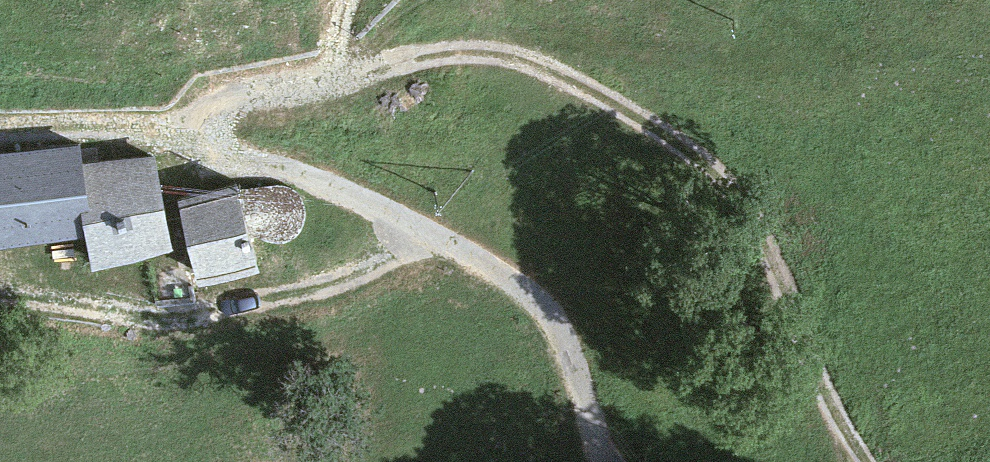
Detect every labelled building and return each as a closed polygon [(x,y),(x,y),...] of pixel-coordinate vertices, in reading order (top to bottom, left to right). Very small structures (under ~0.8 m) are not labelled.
[(0,153),(0,251),(86,240),(90,270),(172,250),(154,155),(82,163),(80,145),(0,153)] [(235,186),(176,203),(196,286),(258,270),(256,259),(279,246),(292,238),(300,227),(304,213),(302,200),(293,191),(278,186),(260,188),(238,193),(235,186)]
